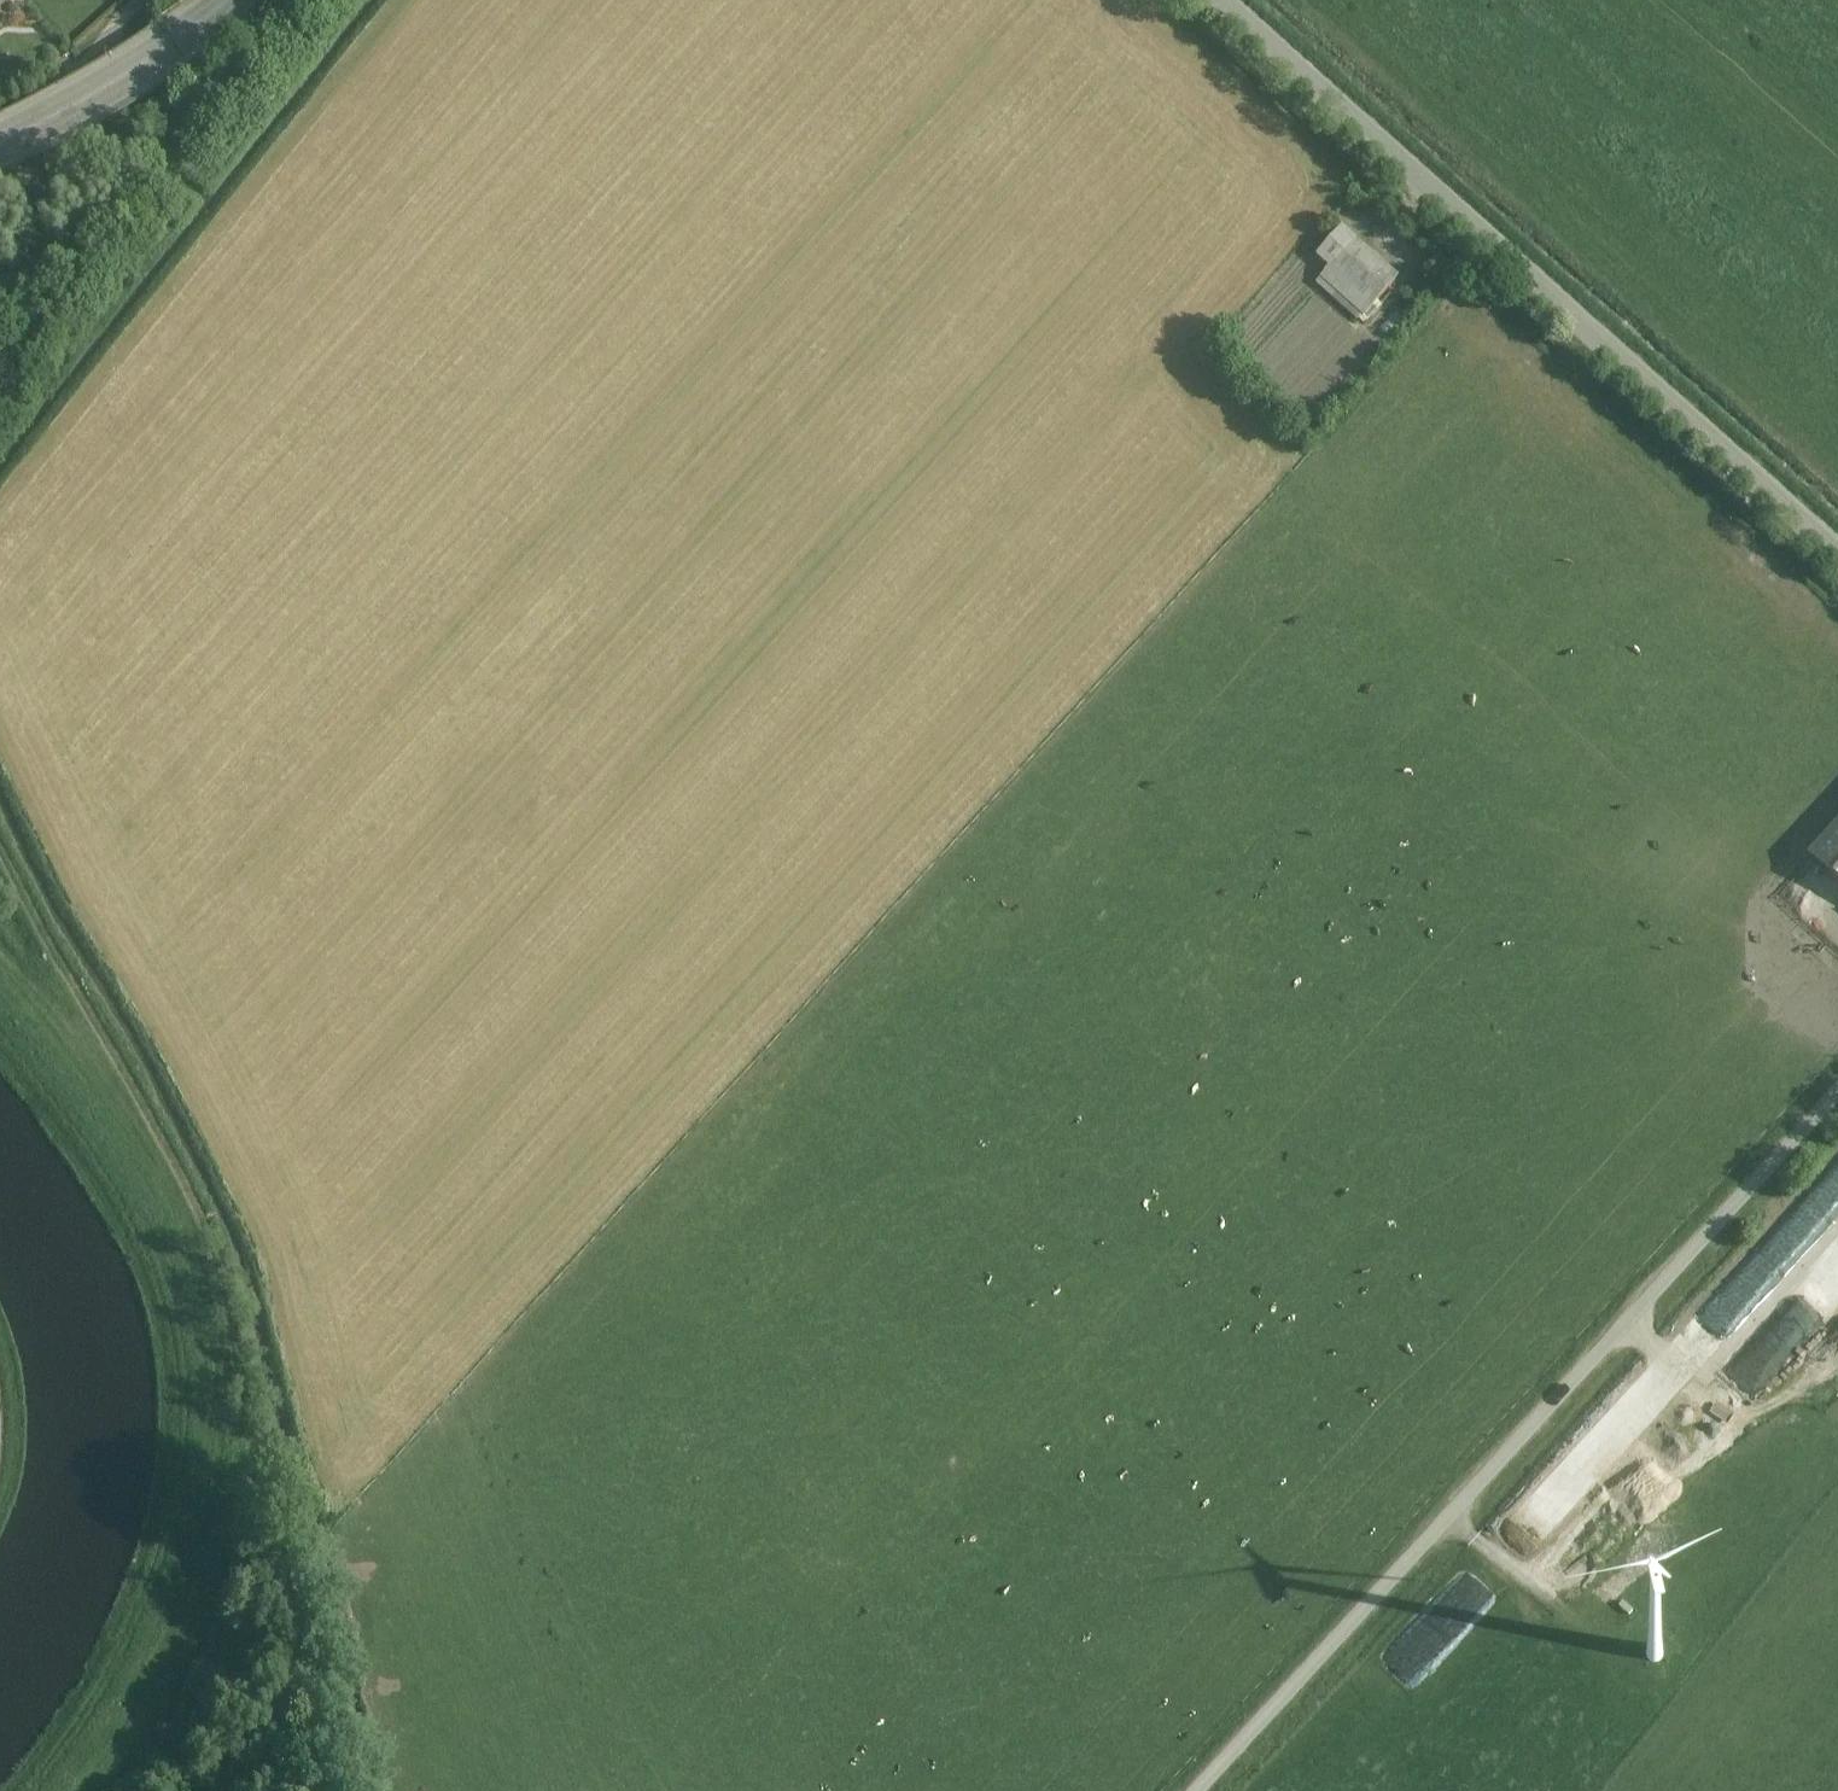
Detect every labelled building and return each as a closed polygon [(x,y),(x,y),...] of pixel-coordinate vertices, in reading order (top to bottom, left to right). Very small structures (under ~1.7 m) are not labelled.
[(18,0),(0,0),(0,16),(18,0)] [(1403,281),(1347,229),(1321,259),(1337,271),(1329,281),(1370,318),(1403,281)] [(1837,879),(1837,821),(1809,852),(1837,879)] [(1729,1403),(1764,1376),(1749,1357),(1714,1383),(1729,1403)]
